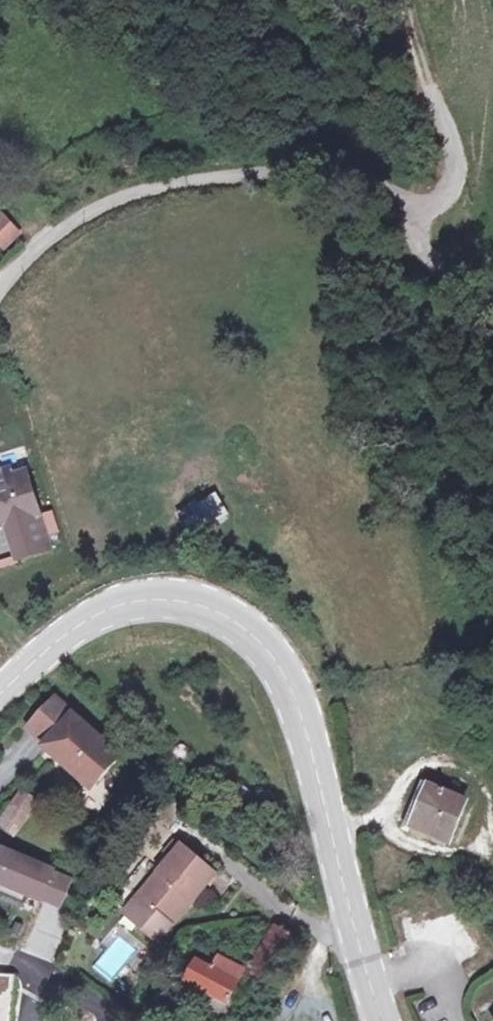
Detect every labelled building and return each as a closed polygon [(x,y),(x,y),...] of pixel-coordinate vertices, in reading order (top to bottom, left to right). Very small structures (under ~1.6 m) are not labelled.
[(4,212),(0,216),(0,238),(6,244),(20,230),(4,212)] [(14,523),(16,529),(11,530),(19,558),(53,548),(31,471),(15,475),(14,468),(0,472),(0,526),(14,523)] [(179,511),(190,533),(228,514),(216,492),(179,511)] [(95,788),(120,758),(55,702),(30,732),(95,788)] [(426,791),(411,825),(448,841),(463,808),(426,791)] [(24,799),(11,817),(25,827),(38,808),(24,799)] [(13,840),(25,827),(11,817),(0,831),(13,840)] [(157,944),(172,927),(166,922),(182,901),(190,907),(215,879),(175,846),(166,856),(173,862),(139,899),(153,911),(139,929),(157,944)] [(0,887),(0,900),(23,909),(26,900),(41,906),(47,892),(50,885),(69,892),(72,885),(2,856),(0,860),(0,873),(5,875),(0,887)] [(47,892),(41,906),(59,914),(69,892),(50,885),(47,892)] [(153,911),(139,899),(124,915),(139,929),(153,911)] [(172,927),(190,907),(182,901),(166,922),(172,927)] [(43,913),(31,954),(54,961),(66,920),(43,913)] [(111,981),(136,952),(119,938),(95,967),(111,981)] [(223,1004),(241,970),(219,958),(213,967),(195,957),(182,983),(223,1004)] [(11,1004),(13,975),(0,974),(0,1003),(11,1004)] [(11,1004),(0,1003),(0,1020),(9,1020),(11,1004)]
